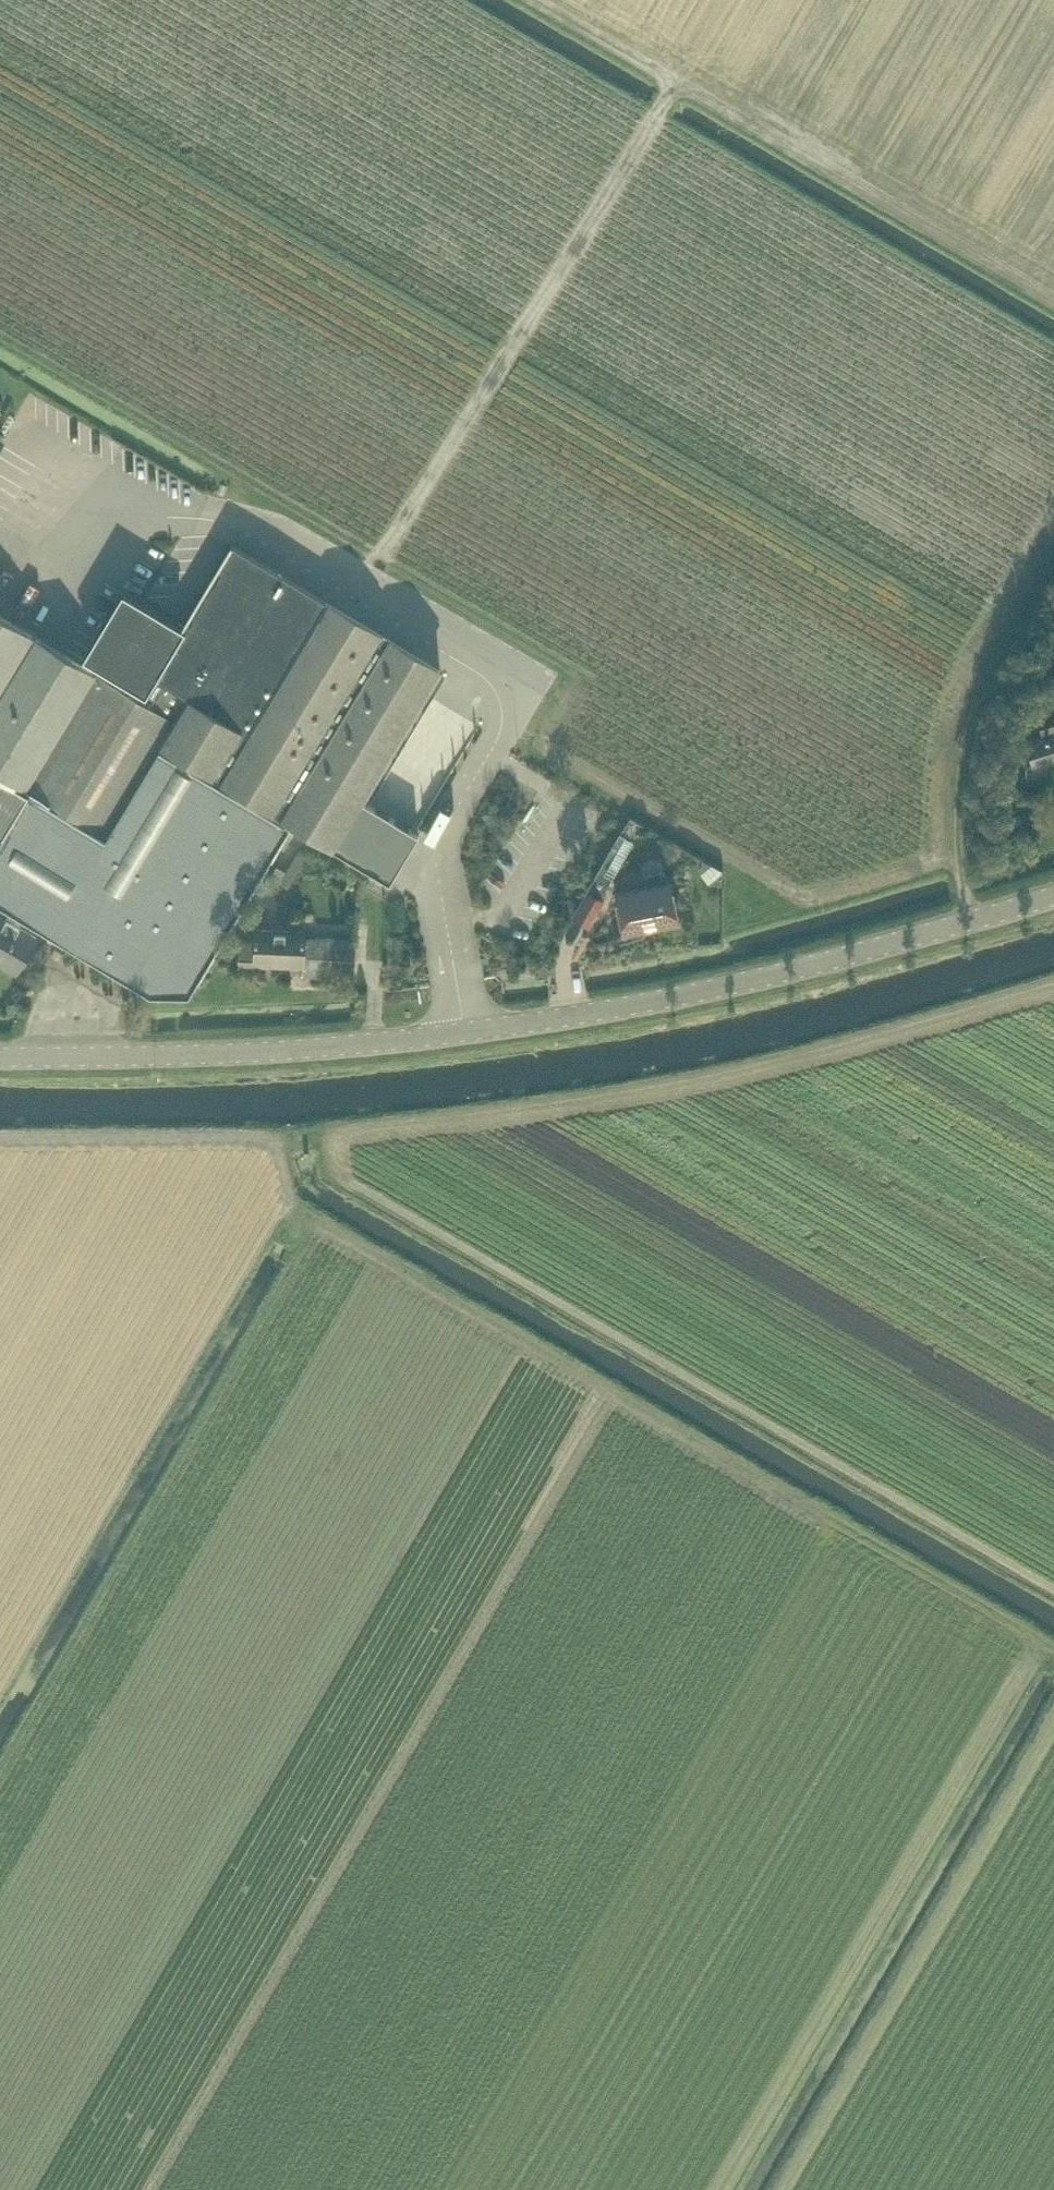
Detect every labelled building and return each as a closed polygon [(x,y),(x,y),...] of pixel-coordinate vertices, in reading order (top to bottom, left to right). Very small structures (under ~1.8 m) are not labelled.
[(4,834),(0,841),(0,902),(152,994),(190,992),(292,823),(353,859),(390,882),(419,834),(381,811),(363,800),(441,671),(234,543),(187,621),(164,607),(145,597),(142,595),(129,587),(126,592),(91,653),(106,662),(99,673),(85,664),(61,650),(37,636),(25,628),(0,613),(0,832),(4,834)] [(1043,727),(1045,735),(1027,741),(1035,765),(1053,758),(1053,723),(1043,727)] [(600,896),(611,877),(614,879),(635,840),(620,831),(572,915),(589,924),(604,898),(600,896)] [(288,887),(309,853),(300,847),(279,881),(288,887)] [(735,859),(722,870),(731,880),(744,869),(735,859)] [(647,877),(649,886),(617,892),(625,933),(679,922),(670,882),(668,882),(666,874),(663,871),(649,874),(647,877)] [(264,875),(256,890),(265,895),(273,880),(264,875)] [(40,935),(0,912),(0,960),(18,970),(40,935)] [(306,934),(306,927),(257,926),(257,938),(240,938),(239,964),(303,966),(303,974),(355,976),(357,938),(306,934)]
